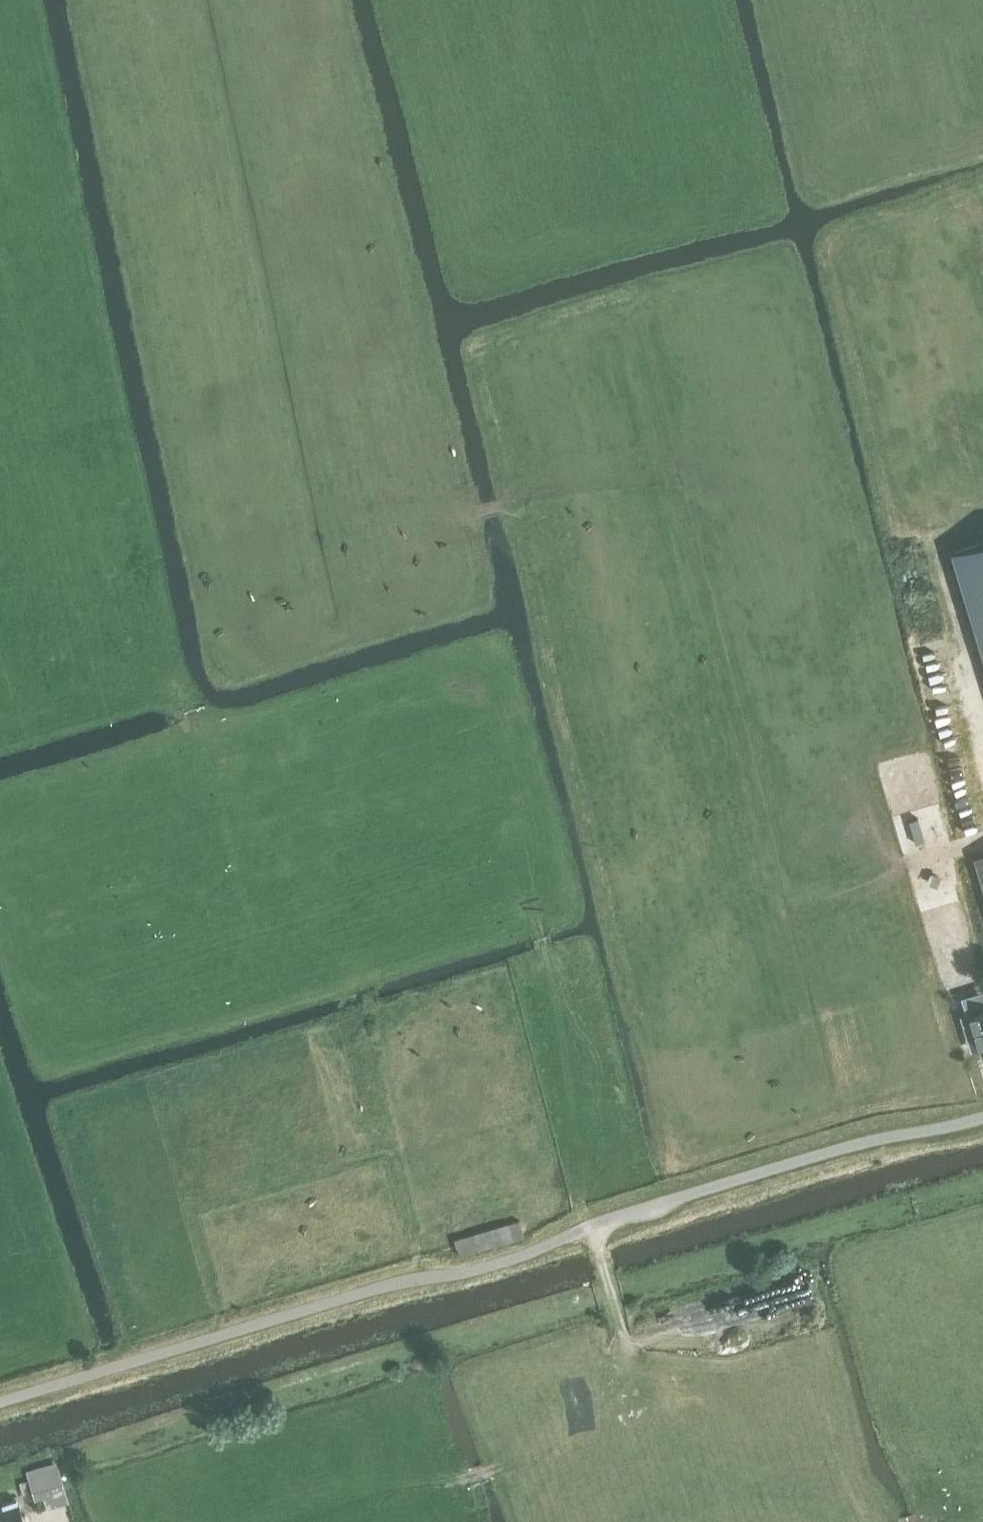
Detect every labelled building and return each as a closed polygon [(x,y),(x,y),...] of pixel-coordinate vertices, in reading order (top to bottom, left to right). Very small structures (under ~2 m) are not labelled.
[(954,550),(982,644),(982,541),(954,550)] [(56,1472),(28,1481),(29,1484),(34,1500),(44,1497),(47,1509),(66,1503),(62,1491),(62,1490),(57,1476),(56,1472)] [(20,1501),(0,1508),(0,1521),(26,1521),(20,1501)]
